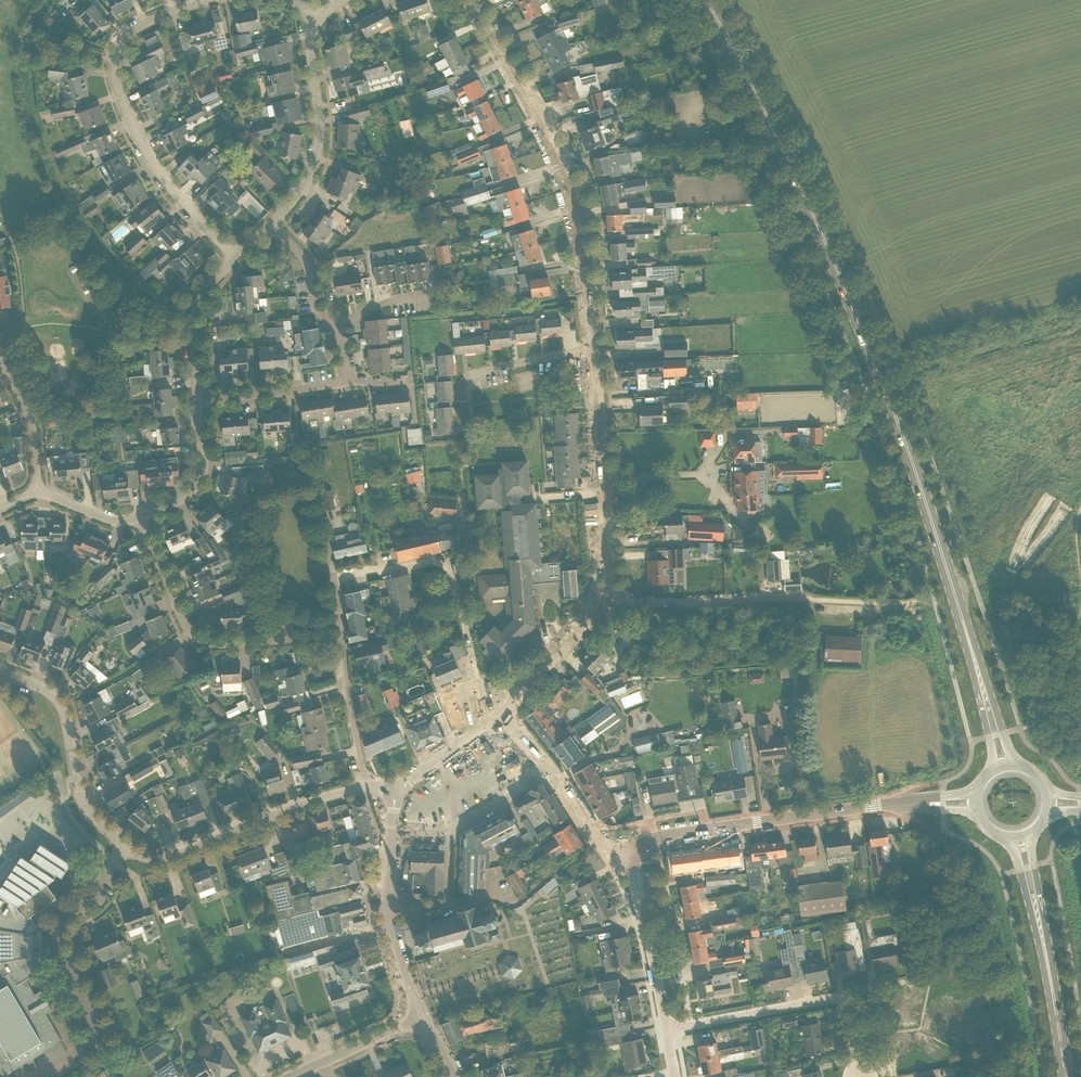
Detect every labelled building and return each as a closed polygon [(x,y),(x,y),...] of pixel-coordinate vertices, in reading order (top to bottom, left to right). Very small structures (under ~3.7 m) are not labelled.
[(116,14),(133,5),(130,0),(108,0),(116,14)] [(412,0),(409,0),(398,4),(402,14),(404,20),(417,16),(412,0)] [(417,16),(430,11),(426,0),(412,0),(417,16)] [(521,8),(528,21),(537,17),(543,14),(539,5),(546,2),(545,0),(536,0),(521,8)] [(111,25),(104,17),(93,5),(86,11),(83,8),(74,16),(81,25),(84,22),(87,25),(94,33),(100,28),(103,32),(111,25)] [(384,9),(371,15),(379,31),(392,25),(384,9)] [(234,14),(236,24),(238,33),(250,30),(260,28),(257,11),(241,14),(241,12),(234,14)] [(558,20),(560,28),(579,23),(576,14),(558,20)] [(379,31),(371,15),(359,21),(367,37),(379,31)] [(205,21),(199,23),(204,42),(214,40),(216,50),(228,47),(226,40),(227,40),(222,22),(215,24),(214,22),(206,24),(205,21)] [(204,42),(199,23),(194,24),(194,27),(186,29),(186,31),(180,33),(184,51),(191,49),(190,46),(204,42)] [(348,39),(349,41),(359,36),(353,25),(343,29),(348,39)] [(421,27),(424,36),(430,34),(427,25),(421,27)] [(415,29),(418,38),(424,36),(421,27),(415,29)] [(537,39),(545,56),(568,44),(566,40),(559,43),(553,31),(537,39)] [(232,36),(235,49),(247,46),(245,34),(232,36)] [(384,41),(389,50),(395,47),(390,38),(384,41)] [(440,46),(446,58),(461,50),(455,38),(446,43),(440,46)] [(389,50),(384,41),(379,44),(383,53),(389,50)] [(273,57),(275,65),(282,63),(292,60),(288,42),(277,45),(263,49),(266,58),(273,57)] [(132,68),(140,83),(150,78),(157,75),(153,67),(159,63),(156,56),(164,52),(159,43),(144,51),(148,59),(132,68)] [(235,50),(237,58),(258,52),(256,44),(235,50)] [(545,56),(553,72),(570,64),(564,52),(571,49),(568,44),(545,56)] [(327,50),(332,68),(342,66),(350,64),(345,45),(327,50)] [(670,46),(666,51),(671,56),(675,50),(670,46)] [(461,50),(446,58),(452,71),(458,68),(468,63),(461,50)] [(624,66),(622,57),(611,60),(594,63),(596,71),(613,68),(624,66)] [(422,70),(431,66),(428,60),(419,65),(422,70)] [(363,67),(365,75),(384,70),(382,62),(363,67)] [(50,64),(48,75),(48,76),(62,78),(64,88),(66,87),(69,101),(78,99),(89,96),(83,75),(74,78),(71,67),(50,64)] [(431,66),(422,70),(424,76),(434,71),(431,66)] [(179,86),(175,78),(187,71),(185,68),(165,78),(171,90),(179,86)] [(296,91),(291,70),(268,76),(270,84),(266,85),(269,98),(296,91)] [(364,83),(362,74),(345,78),(335,80),(339,98),(350,96),(358,94),(356,85),(364,83)] [(586,90),(591,112),(592,112),(607,108),(625,105),(651,97),(647,79),(601,91),(596,74),(580,78),(579,76),(573,77),(573,80),(557,84),(562,103),(579,99),(577,92),(586,90)] [(159,81),(149,86),(152,92),(141,98),(150,115),(165,107),(160,96),(171,90),(165,78),(159,81)] [(425,87),(429,97),(450,90),(446,80),(425,87)] [(463,87),(456,91),(459,98),(467,94),(471,102),(474,100),(484,95),(476,80),(467,85),(463,87)] [(218,96),(214,86),(198,93),(202,103),(218,96)] [(301,119),(296,98),(285,100),(278,102),(273,104),(278,124),(290,121),(301,119)] [(494,115),(487,100),(477,105),(474,107),(474,108),(466,112),(469,118),(477,114),(481,122),(494,115)] [(592,112),(597,126),(580,132),(587,151),(604,145),(604,144),(606,143),(607,144),(609,144),(612,142),(615,139),(616,137),(616,134),(614,129),(613,130),(611,123),(620,120),(619,115),(633,110),(631,104),(625,105),(607,108),(592,112)] [(52,109),(54,119),(76,114),(74,105),(52,109)] [(81,119),(85,118),(88,129),(106,122),(99,105),(78,113),(81,119)] [(348,111),(350,120),(370,114),(368,106),(348,111)] [(184,116),(188,123),(205,115),(201,107),(184,116)] [(502,130),(494,115),(481,122),(473,126),(477,133),(481,140),(492,135),(502,130)] [(412,135),(408,119),(397,121),(402,138),(412,135)] [(239,140),(274,132),(272,124),(250,129),(251,130),(236,133),(239,140)] [(343,148),(346,149),(346,148),(358,148),(359,125),(350,125),(339,124),(339,147),(343,147),(343,148)] [(188,133),(184,125),(170,132),(161,136),(169,153),(179,148),(187,144),(183,136),(188,133)] [(224,131),(216,135),(219,141),(227,136),(224,131)] [(277,155),(297,159),(301,136),(282,132),(277,155)] [(89,142),(91,146),(95,144),(100,156),(117,149),(110,133),(100,137),(89,142)] [(666,134),(663,144),(670,147),(675,134),(670,133),(669,135),(666,134)] [(223,147),(231,142),(227,136),(219,141),(223,147)] [(87,145),(84,138),(56,150),(59,157),(87,145)] [(265,150),(254,139),(248,146),(258,157),(265,150)] [(457,156),(473,150),(470,143),(449,151),(452,158),(455,156),(455,157),(457,156)] [(511,160),(506,144),(496,147),(492,149),(484,152),(486,159),(494,156),(497,164),(511,160)] [(457,156),(460,164),(480,156),(477,148),(473,150),(457,156)] [(604,157),(594,159),(596,176),(607,174),(611,174),(611,177),(622,175),(621,167),(620,165),(633,163),(631,153),(619,155),(608,157),(604,157)] [(91,196),(96,203),(113,191),(109,184),(131,171),(121,154),(98,168),(108,185),(91,196)] [(178,169),(185,175),(198,162),(191,156),(190,157),(188,154),(179,163),(182,165),(178,169)] [(198,162),(185,175),(189,179),(194,175),(202,183),(217,168),(204,156),(198,162)] [(285,177),(273,165),(271,167),(263,159),(251,171),(269,189),(276,181),(279,184),(285,177)] [(399,159),(398,166),(410,167),(408,160),(399,159)] [(511,160),(497,164),(489,167),(491,175),(493,182),(516,175),(511,160)] [(671,165),(663,166),(664,177),(672,176),(671,165)] [(294,167),(291,172),(296,175),(299,170),(294,167)] [(362,176),(352,172),(342,169),(338,180),(349,184),(347,190),(355,193),(362,176)] [(207,201),(221,215),(236,201),(228,193),(226,190),(229,187),(220,177),(215,181),(207,189),(214,195),(207,201)] [(343,201),(347,190),(349,184),(338,180),(332,177),(327,192),(333,194),(331,197),(342,201),(343,201)] [(240,183),(244,187),(248,183),(244,179),(240,183)] [(617,194),(647,188),(645,179),(615,184),(600,187),(604,206),(615,204),(619,203),(617,194)] [(120,206),(125,202),(130,210),(139,204),(148,197),(136,180),(127,186),(113,196),(120,206)] [(486,184),(461,192),(464,199),(471,196),(488,191),(486,184)] [(511,207),(511,208),(525,203),(520,188),(495,196),(500,211),(511,207)] [(452,199),(445,201),(447,208),(454,205),(457,212),(467,209),(466,206),(491,198),(488,191),(471,196),(464,199),(452,199)] [(675,207),(675,197),(654,198),(654,208),(675,207)] [(630,201),(631,214),(647,213),(647,200),(630,201)] [(134,228),(139,223),(145,231),(155,223),(164,216),(153,203),(134,217),(135,218),(129,222),(134,228)] [(511,208),(513,215),(505,218),(508,226),(516,223),(520,222),(530,219),(525,203),(511,208)] [(675,207),(667,208),(666,208),(667,218),(678,218),(677,207),(675,207)] [(305,220),(310,224),(328,236),(332,230),(324,225),(331,215),(321,209),(319,211),(314,208),(305,220)] [(437,224),(434,212),(424,214),(427,226),(437,224)] [(631,221),(631,214),(607,215),(608,232),(623,231),(622,222),(631,221)] [(352,222),(360,227),(364,221),(356,216),(352,222)] [(348,229),(356,233),(360,227),(352,222),(348,229)] [(163,242),(169,248),(182,236),(170,223),(153,239),(159,245),(163,242)] [(328,236),(310,224),(304,234),(321,245),(328,236)] [(511,236),(516,252),(538,245),(533,229),(523,232),(511,236)] [(627,230),(628,239),(653,237),(653,229),(627,230)] [(140,235),(126,248),(132,254),(146,241),(140,235)] [(438,238),(431,239),(432,246),(439,245),(438,238)] [(611,244),(612,260),(626,260),(626,251),(635,251),(634,243),(611,244)] [(184,265),(192,273),(205,261),(191,245),(183,253),(178,258),(184,265)] [(448,245),(435,247),(437,256),(450,253),(448,245)] [(538,245),(516,252),(520,267),(529,264),(529,265),(543,260),(538,245)] [(157,268),(169,257),(164,251),(151,263),(157,268)] [(317,258),(321,263),(328,257),(323,252),(317,258)] [(157,268),(163,275),(177,262),(171,255),(170,257),(169,257),(157,268)] [(428,262),(417,263),(420,282),(431,280),(428,262)] [(417,263),(407,265),(410,283),(420,282),(417,263)] [(396,264),(385,265),(388,284),(398,282),(396,267),(397,267),(396,264)] [(388,284),(385,265),(374,267),(377,285),(388,284)] [(407,265),(397,267),(396,267),(398,282),(399,285),(410,283),(407,265)] [(294,278),(292,266),(281,267),(282,274),(288,273),(289,278),(294,278)] [(495,270),(496,278),(518,274),(516,266),(495,270)] [(665,279),(664,266),(655,266),(655,267),(638,268),(629,268),(629,272),(612,273),(613,288),(631,287),(631,280),(641,280),(657,279),(665,279)] [(458,270),(455,275),(461,279),(464,274),(458,270)] [(518,274),(496,278),(497,287),(519,283),(520,289),(521,289),(522,300),(532,298),(551,295),(548,276),(537,278),(531,279),(530,273),(518,275),(518,274)] [(360,274),(347,276),(350,293),(363,291),(360,274)] [(235,287),(236,301),(259,299),(258,291),(264,291),(263,285),(262,275),(246,276),(246,286),(235,287)] [(8,285),(6,285),(4,276),(0,277),(0,308),(9,307),(7,294),(9,294),(8,285)] [(350,293),(347,276),(334,278),(337,295),(350,293)] [(656,288),(634,289),(634,297),(639,297),(648,296),(656,296),(664,295),(663,287),(656,288)] [(161,291),(155,296),(159,300),(164,295),(161,291)] [(625,302),(614,303),(615,316),(626,316),(631,315),(631,318),(641,318),(641,312),(649,312),(665,311),(664,300),(664,295),(656,296),(648,296),(639,297),(639,301),(625,302)] [(259,299),(236,301),(237,315),(248,314),(249,323),(266,322),(265,312),(266,312),(265,307),(259,307),(259,299)] [(541,325),(538,325),(539,332),(541,332),(542,336),(562,334),(561,318),(550,319),(540,320),(541,325)] [(363,329),(364,333),(387,331),(386,319),(365,321),(366,328),(363,329)] [(515,330),(512,331),(513,338),(516,337),(516,341),(536,340),(536,332),(539,332),(538,325),(535,325),(535,324),(515,326),(515,330)] [(228,339),(227,332),(227,325),(218,326),(219,339),(228,339)] [(275,327),(276,335),(284,334),(284,326),(275,327)] [(266,328),(267,336),(276,335),(275,327),(266,328)] [(302,330),(305,345),(320,343),(318,328),(302,330)] [(489,336),(487,336),(487,343),(490,343),(491,347),(511,345),(510,338),(513,338),(512,331),(510,331),(509,330),(489,332),(489,336)] [(387,331),(364,333),(364,338),(367,337),(367,345),(388,343),(387,331)] [(635,347),(635,341),(644,341),(643,331),(635,332),(635,331),(616,332),(617,348),(628,348),(635,347)] [(487,343),(487,336),(484,337),(484,336),(453,339),(454,343),(455,354),(485,351),(485,344),(487,343)] [(320,343),(305,345),(306,355),(309,354),(309,356),(325,354),(323,342),(320,343)] [(687,356),(687,343),(664,344),(664,357),(687,356)] [(261,368),(273,367),(271,346),(259,347),(261,368)] [(271,346),(273,367),(273,374),(288,372),(288,368),(291,367),(290,356),(287,356),(287,354),(277,355),(277,346),(271,346)] [(366,357),(367,361),(390,359),(388,347),(368,349),(369,357),(366,357)] [(246,348),(235,349),(236,370),(248,369),(246,348)] [(236,370),(235,349),(229,350),(230,359),(220,360),(220,361),(217,362),(218,373),(221,373),(222,378),(237,377),(236,370)] [(151,351),(152,364),(173,362),(172,357),(168,357),(168,350),(157,350),(151,351)] [(309,356),(311,367),(327,364),(325,354),(309,356)] [(437,356),(439,376),(437,376),(437,382),(450,381),(450,375),(455,375),(453,354),(437,356)] [(700,370),(733,369),(733,357),(699,358),(700,370)] [(390,359),(367,361),(367,366),(370,366),(370,373),(391,371),(390,359)] [(650,362),(637,363),(636,361),(626,362),(627,363),(618,364),(619,378),(627,377),(627,379),(637,379),(637,374),(663,372),(664,377),(686,375),(686,359),(650,361),(650,362)] [(173,362),(152,364),(153,376),(151,376),(150,375),(130,376),(131,385),(137,384),(153,383),(153,377),(170,376),(169,368),(173,368),(173,362)] [(450,381),(437,382),(439,402),(436,402),(437,408),(449,407),(449,401),(454,401),(452,380),(450,381)] [(154,390),(155,403),(176,401),(175,396),(172,396),(171,388),(154,390)] [(759,392),(743,393),(744,408),(760,407),(759,392)] [(409,393),(392,394),(394,417),(399,417),(398,411),(402,411),(403,413),(411,412),(409,393)] [(394,417),(392,394),(375,396),(377,412),(375,413),(376,419),(378,419),(383,418),(382,413),(391,412),(392,417),(394,417)] [(669,409),(688,408),(688,395),(669,396),(669,409)] [(333,398),(317,400),(320,423),(325,422),(324,416),(335,415),(336,414),(334,403),(333,398)] [(366,398),(350,400),(353,417),(364,415),(365,421),(372,420),(371,413),(369,414),(366,398)] [(320,423),(317,400),(300,403),(303,419),(301,420),(302,426),(309,425),(308,419),(317,418),(318,423),(320,423)] [(350,400),(334,403),(336,414),(335,415),(336,419),(337,419),(338,425),(340,425),(342,425),(341,419),(353,417),(350,400)] [(176,401),(155,403),(156,416),(173,415),(172,407),(176,407),(176,401)] [(639,406),(640,425),(664,424),(663,405),(639,406)] [(449,407),(437,408),(436,408),(438,428),(434,428),(435,435),(454,433),(451,407),(449,407)] [(278,430),(276,409),(271,410),(271,413),(263,414),(265,431),(278,430)] [(282,409),(276,409),(278,430),(291,429),(290,412),(282,413),(282,409)] [(236,435),(235,413),(229,414),(229,417),(222,418),(223,436),(236,435)] [(240,413),(235,413),(236,435),(250,434),(248,416),(240,417),(240,413)] [(557,415),(558,431),(578,429),(577,413),(557,415)] [(54,427),(52,417),(44,418),(46,428),(54,427)] [(88,431),(87,422),(73,421),(74,432),(88,431)] [(92,434),(101,436),(103,426),(95,424),(92,434)] [(123,441),(122,431),(121,426),(110,427),(111,432),(112,443),(123,441)] [(162,428),(163,444),(168,444),(179,443),(178,427),(167,428),(162,428)] [(797,435),(796,428),(796,427),(784,428),(784,438),(790,438),(790,441),(797,441),(797,435)] [(821,443),(820,427),(796,428),(797,435),(810,435),(810,443),(821,443)] [(408,443),(423,443),(422,428),(408,428),(408,443)] [(556,447),(576,445),(579,445),(578,429),(558,431),(560,446),(556,446),(556,447)] [(18,458),(24,456),(22,436),(13,437),(14,444),(0,449),(0,466),(4,477),(22,470),(18,458)] [(762,445),(761,443),(760,442),(758,441),(755,441),(755,437),(734,438),(734,443),(730,443),(731,452),(734,451),(734,463),(755,462),(755,460),(762,460),(761,449),(762,448),(762,447),(762,445)] [(556,447),(558,463),(578,461),(576,445),(556,447)] [(83,480),(82,469),(89,468),(88,458),(87,452),(74,454),(74,459),(67,460),(69,479),(69,481),(83,480)] [(48,470),(55,470),(56,480),(69,479),(67,460),(67,455),(47,457),(48,470)] [(511,510),(510,501),(517,500),(517,505),(522,504),(522,494),(529,493),(528,484),(526,484),(525,471),(527,471),(527,461),(503,463),(503,468),(498,469),(499,474),(476,476),(478,508),(501,506),(502,511),(506,510),(511,510)] [(578,461),(558,463),(560,487),(573,486),(572,477),(580,476),(579,467),(578,467),(578,461)] [(776,463),(776,475),(803,474),(803,462),(776,463)] [(166,466),(159,467),(161,486),(173,485),(173,477),(179,477),(178,464),(166,465),(166,466)] [(297,473),(297,468),(295,468),(295,464),(289,465),(290,479),(300,478),(299,472),(297,473)] [(232,467),(230,475),(234,477),(241,478),(241,477),(246,477),(246,480),(259,479),(258,473),(264,473),(263,465),(232,467)] [(161,486),(159,467),(152,467),(151,466),(140,468),(140,470),(141,481),(147,480),(148,488),(161,486)] [(117,497),(117,499),(130,498),(129,488),(139,487),(138,476),(137,470),(123,471),(123,472),(115,473),(115,478),(117,497)] [(422,481),(419,470),(406,474),(408,484),(422,481)] [(735,472),(735,496),(759,495),(758,471),(735,472)] [(104,498),(117,497),(115,478),(103,479),(102,472),(92,473),(93,479),(94,490),(104,489),(104,498)] [(234,477),(230,475),(224,474),(222,480),(224,480),(220,493),(231,496),(229,500),(245,509),(249,502),(237,496),(241,478),(234,477)] [(356,500),(354,488),(352,489),(352,485),(338,488),(341,503),(342,503),(342,506),(353,504),(354,511),(357,511),(356,503),(355,503),(355,500),(356,500)] [(361,485),(354,487),(355,493),(363,492),(361,485)] [(416,487),(410,490),(413,497),(419,494),(416,487)] [(323,491),(327,510),(335,509),(332,490),(323,491)] [(768,502),(768,494),(759,495),(735,496),(736,502),(738,502),(738,511),(748,511),(748,513),(755,513),(755,510),(757,510),(757,503),(768,502)] [(429,513),(456,515),(457,500),(431,498),(429,513)] [(511,510),(506,510),(502,511),(506,567),(510,567),(511,574),(478,576),(480,599),(493,598),(493,602),(506,601),(507,616),(495,628),(494,626),(480,640),(487,647),(483,651),(490,658),(494,654),(502,662),(535,626),(532,584),(563,582),(565,598),(578,597),(576,569),(575,569),(574,564),(566,557),(540,559),(536,503),(522,504),(517,505),(517,500),(510,501),(511,510)] [(203,524),(211,534),(226,522),(218,512),(211,504),(196,516),(203,524)] [(732,541),(733,525),(724,524),(689,522),(689,515),(665,516),(665,524),(664,524),(664,526),(665,526),(666,534),(666,540),(677,539),(677,533),(683,533),(684,538),(688,538),(723,540),(732,541)] [(367,552),(362,530),(360,520),(349,522),(350,525),(347,525),(349,533),(331,537),(335,559),(367,552)] [(181,542),(191,537),(184,521),(178,524),(178,525),(165,531),(169,540),(167,541),(167,540),(166,541),(172,554),(184,548),(181,542)] [(440,539),(442,549),(462,545),(458,528),(451,530),(450,523),(437,526),(438,533),(440,539)] [(24,550),(44,550),(44,529),(38,529),(38,524),(22,524),(22,535),(22,540),(22,545),(24,550)] [(44,529),(44,550),(51,551),(51,541),(55,541),(55,545),(67,545),(66,535),(67,524),(50,524),(50,529),(44,529)] [(441,551),(439,540),(436,531),(394,541),(396,550),(399,561),(441,551)] [(84,553),(91,556),(98,537),(86,532),(83,540),(77,537),(73,547),(72,549),(83,554),(84,553)] [(2,563),(8,560),(6,556),(16,551),(14,549),(10,539),(4,541),(0,533),(0,559),(2,563)] [(193,541),(203,557),(212,551),(201,536),(193,541)] [(98,537),(91,556),(97,559),(97,560),(108,564),(109,562),(113,552),(107,549),(110,542),(98,537)] [(206,542),(216,557),(224,551),(215,537),(206,542)] [(666,568),(683,567),(682,549),(668,549),(669,560),(648,560),(649,584),(666,584),(666,568)] [(212,567),(222,563),(219,556),(196,565),(199,571),(206,568),(211,566),(212,567)] [(121,580),(124,586),(135,581),(145,576),(136,557),(126,561),(120,564),(127,578),(121,580)] [(766,561),(767,581),(781,580),(780,560),(766,561)] [(92,582),(97,588),(116,571),(111,565),(92,582)] [(189,575),(194,588),(194,589),(209,583),(212,582),(206,568),(199,571),(189,575)] [(386,579),(390,595),(390,596),(408,591),(406,580),(410,579),(409,574),(386,579)] [(30,576),(23,579),(28,590),(34,591),(30,576)] [(801,590),(801,583),(792,584),(792,580),(784,580),(784,591),(801,590)] [(194,589),(194,588),(191,590),(197,603),(218,594),(216,588),(212,590),(209,583),(194,589)] [(222,594),(225,601),(242,593),(239,586),(222,594)] [(155,602),(148,587),(131,594),(131,593),(122,596),(127,606),(128,605),(134,619),(146,614),(143,607),(155,602)] [(53,590),(44,588),(44,594),(51,596),(53,590)] [(345,594),(348,606),(348,607),(363,603),(360,590),(345,594)] [(390,596),(390,595),(377,598),(379,606),(392,603),(394,613),(406,610),(416,608),(415,602),(410,603),(408,591),(390,596)] [(31,612),(38,615),(41,607),(38,606),(42,595),(38,593),(33,607),(32,611),(31,612)] [(363,603),(348,607),(348,606),(345,607),(347,618),(362,615),(363,615),(365,614),(363,603)] [(96,605),(87,609),(90,614),(99,610),(96,605)] [(220,610),(222,628),(243,626),(243,623),(250,623),(249,612),(249,605),(236,606),(236,609),(231,609),(220,610)] [(16,628),(25,631),(32,611),(24,608),(16,628)] [(440,625),(437,611),(426,613),(429,628),(440,625)] [(60,624),(63,616),(54,612),(46,630),(56,634),(60,624)] [(413,617),(416,631),(427,628),(423,614),(413,617)] [(169,633),(161,615),(151,619),(146,621),(149,629),(127,646),(134,655),(153,639),(169,633)] [(347,618),(350,630),(365,627),(363,615),(362,615),(347,618)] [(72,619),(63,616),(60,624),(68,628),(72,619)] [(113,635),(132,627),(129,621),(106,630),(111,641),(116,639),(113,635)] [(365,627),(350,630),(347,630),(350,642),(368,638),(365,627)] [(17,632),(11,629),(9,633),(0,630),(0,649),(10,652),(13,642),(16,636),(17,632)] [(402,634),(388,637),(390,647),(405,645),(402,634)] [(27,636),(23,646),(19,656),(38,663),(45,642),(27,636)] [(356,653),(360,668),(369,666),(370,671),(378,669),(377,664),(385,663),(382,650),(388,649),(386,639),(364,644),(365,651),(356,653)] [(416,642),(421,656),(427,653),(422,640),(416,642)] [(580,660),(594,674),(613,655),(599,641),(580,660)] [(434,668),(436,673),(440,683),(461,675),(454,660),(466,655),(461,642),(449,647),(450,651),(443,654),(447,663),(434,668)] [(71,660),(75,651),(77,647),(68,644),(67,647),(59,644),(55,654),(51,664),(65,669),(69,659),(71,660)] [(76,681),(86,689),(93,681),(96,677),(99,682),(108,678),(87,661),(93,653),(87,648),(78,658),(83,662),(77,670),(70,678),(75,682),(76,681)] [(180,677),(194,667),(184,654),(185,653),(180,648),(172,654),(166,659),(180,677)] [(825,654),(824,663),(859,665),(860,655),(825,654)] [(143,667),(148,674),(163,662),(158,655),(143,667)] [(222,675),(222,683),(242,682),(240,663),(221,664),(222,675)] [(798,663),(779,664),(780,677),(798,676),(798,663)] [(305,691),(303,682),(304,681),(303,675),(301,675),(300,674),(294,676),(291,667),(278,670),(280,680),(286,679),(288,686),(279,689),(281,697),(291,694),(291,695),(305,691)] [(628,678),(625,672),(618,675),(621,681),(628,678)] [(749,672),(750,682),(764,682),(764,672),(749,672)] [(604,687),(588,673),(581,679),(597,694),(605,702),(610,698),(605,687),(604,687)] [(244,681),(252,700),(261,696),(252,677),(244,681)] [(575,688),(563,678),(559,682),(556,679),(543,696),(548,700),(525,718),(550,749),(564,737),(549,718),(558,709),(562,706),(575,688)] [(626,690),(623,682),(607,688),(610,697),(626,690)] [(402,704),(398,695),(397,691),(393,692),(392,688),(383,692),(384,696),(387,698),(388,702),(388,705),(389,709),(398,706),(398,705),(402,704)] [(403,717),(417,749),(442,738),(433,716),(443,712),(434,691),(402,705),(407,715),(403,717)] [(353,695),(356,716),(367,714),(368,714),(365,694),(364,694),(353,695)] [(265,699),(268,708),(280,705),(278,695),(265,699)] [(88,712),(86,713),(91,723),(111,713),(106,702),(104,704),(100,696),(84,705),(88,712)] [(114,709),(118,716),(129,711),(137,706),(133,699),(114,709)] [(218,718),(224,715),(218,701),(211,704),(218,718)] [(301,709),(298,701),(283,705),(285,713),(301,709)] [(739,715),(736,716),(734,707),(736,706),(735,701),(722,703),(727,730),(741,727),(739,715)] [(613,704),(562,741),(554,747),(568,767),(584,756),(584,755),(584,756),(578,748),(585,743),(586,745),(600,735),(597,732),(599,730),(601,732),(622,717),(613,704)] [(138,705),(137,706),(129,711),(131,716),(141,711),(138,705)] [(199,718),(207,713),(203,705),(195,710),(199,718)] [(301,728),(302,732),(323,727),(322,721),(325,720),(322,707),(304,712),(301,713),(305,727),(301,728)] [(266,709),(260,710),(261,724),(268,723),(266,709)] [(788,741),(798,742),(799,714),(788,714),(788,736),(788,741)] [(404,741),(394,717),(382,722),(384,726),(361,736),(369,756),(404,741)] [(759,739),(761,759),(787,756),(785,741),(788,741),(788,736),(773,737),(771,723),(759,725),(761,739),(759,739)] [(192,738),(197,745),(221,734),(217,726),(192,738)] [(104,747),(108,754),(123,745),(116,732),(110,735),(106,727),(90,735),(98,750),(104,747)] [(323,727),(302,732),(307,751),(328,746),(323,727)] [(661,745),(658,733),(633,739),(637,753),(655,748),(654,747),(661,745)] [(266,735),(256,743),(270,760),(280,751),(266,735)] [(701,763),(697,741),(691,742),(695,764),(701,763)] [(123,745),(108,754),(111,760),(98,767),(106,782),(121,774),(117,765),(123,762),(122,761),(130,757),(123,745)] [(742,747),(734,748),(738,773),(747,771),(742,747)] [(180,748),(174,751),(176,757),(183,754),(180,748)] [(322,763),(320,752),(292,757),(294,768),(322,763)] [(632,755),(620,757),(621,765),(634,763),(632,755)] [(649,786),(653,804),(676,800),(677,802),(696,799),(694,786),(697,785),(691,755),(678,757),(680,766),(679,766),(675,767),(678,781),(649,786)] [(159,762),(162,767),(168,764),(166,759),(159,762)] [(130,772),(135,780),(153,769),(148,761),(130,772)] [(573,774),(582,789),(600,778),(591,763),(582,769),(573,774)] [(291,771),(296,785),(303,783),(302,778),(312,776),(314,784),(329,780),(325,764),(314,767),(300,771),(299,769),(291,771)] [(266,785),(270,795),(281,791),(281,789),(286,788),(283,778),(279,765),(273,767),(275,774),(264,777),(266,785)] [(633,771),(624,773),(626,781),(635,779),(633,771)] [(221,805),(225,815),(253,805),(249,794),(240,772),(232,776),(238,790),(218,798),(221,805)] [(712,783),(716,802),(747,796),(743,777),(712,783)] [(582,789),(590,804),(609,793),(600,778),(582,789)] [(208,795),(202,779),(195,782),(201,798),(208,795)] [(188,808),(187,809),(193,824),(206,819),(202,808),(193,782),(179,787),(188,808)] [(112,808),(133,796),(125,783),(105,795),(112,808)] [(535,804),(540,802),(549,795),(541,783),(529,791),(530,793),(535,804)] [(531,807),(535,804),(530,793),(526,795),(512,802),(519,815),(532,809),(531,807)] [(540,802),(547,813),(560,805),(552,793),(549,795),(540,802)] [(609,793),(590,804),(599,819),(618,809),(613,799),(609,793)] [(163,794),(156,797),(162,813),(169,810),(165,800),(163,794)] [(162,813),(156,797),(148,800),(151,807),(147,811),(140,805),(130,818),(145,831),(154,819),(151,817),(153,814),(154,816),(162,813)] [(347,803),(350,816),(369,810),(369,811),(369,810),(366,798),(347,803)] [(193,824),(187,809),(179,811),(177,804),(170,806),(179,829),(193,824)] [(560,805),(547,813),(555,826),(558,823),(567,818),(560,805)] [(310,825),(313,833),(331,828),(329,820),(326,809),(307,815),(310,825)] [(350,816),(354,828),(372,822),(369,811),(369,810),(350,816)] [(489,868),(490,857),(489,856),(488,855),(486,854),(486,853),(487,853),(488,853),(489,852),(489,851),(490,850),(490,849),(490,848),(489,847),(520,831),(514,821),(515,821),(515,820),(515,819),(515,818),(514,818),(513,817),(513,818),(512,818),(508,820),(503,811),(464,832),(460,838),(458,892),(474,893),(474,887),(485,888),(485,868),(489,868)] [(308,829),(305,818),(287,823),(290,834),(291,837),(309,832),(308,829)] [(354,828),(357,839),(357,840),(376,834),(372,822),(354,828)] [(544,847),(547,852),(560,844),(561,845),(567,841),(566,839),(576,833),(570,824),(554,834),(557,839),(544,847)] [(889,843),(888,839),(887,828),(869,831),(870,845),(868,845),(870,862),(870,861),(873,879),(886,878),(882,844),(889,843)] [(519,846),(524,852),(536,844),(535,842),(532,837),(530,834),(528,831),(520,836),(524,842),(519,846)] [(539,833),(537,834),(532,837),(535,842),(541,838),(539,833)] [(560,844),(547,852),(551,858),(564,850),(567,854),(583,844),(576,833),(566,839),(567,841),(561,845),(560,844)] [(825,838),(827,856),(845,853),(845,855),(856,854),(857,867),(867,866),(864,844),(855,845),(855,847),(851,847),(849,833),(840,834),(840,836),(825,838)] [(336,845),(332,846),(331,847),(335,857),(330,858),(333,865),(354,860),(362,857),(367,856),(365,848),(378,844),(376,834),(357,840),(357,839),(336,845)] [(314,852),(309,835),(298,838),(303,855),(314,852)] [(797,840),(799,855),(804,854),(805,861),(818,860),(815,837),(797,840)] [(760,844),(750,846),(751,856),(753,867),(763,866),(770,865),(769,858),(767,843),(767,841),(759,842),(760,844)] [(767,843),(769,858),(777,857),(778,865),(787,864),(784,841),(767,843)] [(0,1058),(4,1063),(2,1064),(8,1074),(13,1071),(26,1063),(28,1062),(32,1059),(33,1058),(59,1043),(58,1042),(61,1040),(46,1013),(52,1010),(41,991),(35,994),(28,979),(31,975),(34,971),(36,967),(38,963),(39,959),(41,959),(41,953),(39,953),(39,942),(41,942),(41,931),(39,931),(37,927),(36,924),(33,920),(31,916),(34,914),(38,911),(43,908),(56,898),(48,884),(56,878),(55,877),(57,875),(62,878),(71,864),(41,844),(29,862),(22,857),(21,857),(17,854),(12,862),(16,865),(7,878),(3,875),(0,880),(0,1057),(0,1058)] [(700,853),(673,856),(676,879),(704,875),(741,870),(740,858),(739,847),(700,852),(700,853)] [(270,867),(263,848),(237,858),(241,868),(244,877),(270,867)] [(286,860),(284,851),(275,854),(279,866),(271,869),(273,878),(290,874),(286,860)] [(408,898),(423,898),(423,894),(443,894),(444,853),(411,852),(411,858),(409,858),(408,859),(407,861),(404,872),(405,872),(405,871),(411,871),(411,875),(408,875),(408,898)] [(288,880),(266,885),(274,920),(274,921),(273,921),(273,923),(318,910),(319,909),(325,908),(324,907),(346,902),(346,900),(363,896),(360,883),(352,885),(351,883),(359,881),(365,880),(362,869),(365,868),(362,857),(354,860),(333,865),(305,871),(308,886),(316,884),(317,890),(310,891),(292,896),(288,880)] [(297,873),(293,858),(286,860),(290,874),(297,873)] [(521,868),(514,858),(503,865),(505,870),(508,876),(516,872),(521,868)] [(794,868),(787,869),(790,887),(797,886),(794,868)] [(221,883),(217,872),(210,875),(208,869),(192,875),(196,885),(198,892),(201,898),(224,889),(221,883)] [(508,876),(518,894),(526,889),(519,878),(516,872),(508,876)] [(748,873),(750,890),(763,888),(761,872),(748,873)] [(707,875),(707,885),(735,883),(735,873),(707,875)] [(547,896),(560,885),(554,878),(541,889),(547,896)] [(803,916),(850,909),(846,878),(799,884),(803,916)] [(579,902),(602,890),(596,879),(578,887),(582,895),(577,897),(579,902)] [(680,887),(683,903),(698,900),(696,892),(705,890),(704,883),(680,887)] [(892,885),(881,888),(883,897),(894,895),(892,885)] [(589,911),(608,902),(602,890),(579,902),(581,906),(586,903),(589,911)] [(156,899),(162,917),(173,913),(176,919),(181,917),(185,927),(194,924),(187,905),(179,908),(173,893),(156,899)] [(318,910),(273,923),(277,934),(280,949),(325,936),(326,937),(339,933),(340,935),(358,931),(357,929),(369,926),(365,910),(364,910),(361,900),(358,901),(358,900),(349,903),(349,904),(339,907),(338,906),(330,908),(331,913),(320,916),(318,910)] [(698,900),(683,903),(686,919),(709,915),(708,907),(699,909),(698,900)] [(455,947),(456,947),(456,945),(465,943),(466,945),(465,946),(465,947),(466,947),(467,948),(468,947),(468,946),(469,945),(473,945),(473,946),(479,944),(479,943),(484,942),(484,943),(489,941),(490,942),(502,939),(498,927),(496,928),(496,927),(498,923),(499,923),(500,922),(498,921),(497,917),(498,916),(497,915),(496,916),(492,914),(492,913),(494,912),(491,901),(456,911),(458,916),(447,919),(447,917),(436,920),(436,922),(427,924),(426,924),(425,925),(426,925),(427,927),(426,928),(425,929),(424,930),(424,932),(416,934),(414,933),(413,935),(417,949),(420,950),(421,948),(431,945),(433,948),(434,950),(433,951),(434,952),(435,951),(444,949),(445,950),(446,949),(446,948),(454,946),(455,947)] [(610,901),(608,902),(589,911),(587,912),(589,916),(594,914),(598,922),(607,918),(616,913),(610,901)] [(142,926),(148,940),(161,935),(153,914),(146,916),(143,907),(122,914),(126,924),(128,931),(142,926)] [(744,915),(748,914),(748,912),(745,913),(744,910),(741,910),(741,909),(712,914),(713,921),(742,916),(742,915),(744,915)] [(742,916),(713,921),(715,928),(737,924),(737,923),(745,922),(744,915),(742,915),(742,916)] [(893,944),(893,945),(898,944),(895,933),(878,937),(873,934),(871,919),(856,921),(858,928),(859,933),(861,948),(871,946),(871,949),(882,946),(893,944)] [(247,930),(245,924),(229,928),(231,935),(247,930)] [(691,948),(706,945),(718,943),(716,934),(713,935),(712,928),(703,929),(688,932),(691,948)] [(861,948),(859,933),(858,928),(843,931),(846,950),(836,952),(840,975),(858,972),(858,971),(866,970),(861,948)] [(821,929),(811,931),(812,938),(822,936),(821,929)] [(130,954),(123,940),(120,941),(115,931),(101,936),(100,934),(91,938),(100,958),(102,957),(104,961),(110,958),(109,955),(114,952),(117,959),(130,954)] [(800,934),(792,935),(794,946),(802,944),(800,934)] [(629,963),(626,947),(629,946),(628,936),(622,937),(617,938),(600,941),(606,975),(597,976),(600,989),(609,987),(620,985),(617,973),(616,973),(615,966),(629,963)] [(756,936),(748,938),(749,944),(751,953),(759,952),(756,936)] [(805,960),(802,944),(794,946),(795,951),(797,962),(805,960)] [(893,944),(882,946),(871,949),(873,957),(875,968),(897,964),(895,953),(893,945),(893,944)] [(315,950),(283,959),(287,971),(318,961),(321,969),(336,964),(339,973),(336,974),(338,978),(339,982),(342,981),(345,990),(330,995),(333,1005),(368,993),(365,984),(369,983),(365,970),(360,956),(356,957),(353,948),(343,951),(335,954),(332,945),(315,950)] [(706,945),(691,948),(694,964),(717,960),(716,952),(707,954),(706,945)] [(783,969),(765,972),(769,989),(792,985),(789,971),(798,969),(798,966),(797,962),(795,951),(794,951),(788,952),(781,958),(783,969)] [(752,961),(751,953),(744,954),(745,962),(752,961)] [(745,962),(744,954),(723,958),(724,966),(745,962)] [(827,978),(825,967),(824,960),(809,962),(809,959),(805,960),(797,962),(798,966),(804,965),(807,979),(817,977),(818,980),(827,978)] [(106,968),(98,972),(106,990),(114,986),(106,968)] [(712,971),(713,979),(727,977),(726,969),(712,971)] [(175,977),(168,980),(171,987),(178,984),(175,977)] [(697,981),(700,997),(714,995),(714,994),(722,993),(721,985),(712,986),(711,979),(697,981)] [(641,1006),(638,994),(630,995),(630,992),(619,994),(606,997),(607,1002),(611,1005),(620,1003),(621,1010),(641,1006)] [(580,995),(583,1009),(593,1007),(590,994),(580,995)] [(292,1036),(285,1022),(287,1021),(276,1000),(240,1017),(251,1038),(252,1038),(259,1052),(292,1036)] [(641,1006),(621,1010),(623,1018),(618,1019),(620,1027),(625,1025),(635,1024),(635,1021),(643,1019),(641,1006)] [(511,1023),(509,1009),(500,1011),(479,1016),(482,1030),(502,1026),(502,1028),(504,1028),(503,1025),(511,1023)] [(202,1023),(212,1037),(222,1031),(213,1016),(202,1023)] [(479,1016),(458,1021),(464,1035),(482,1030),(479,1016)] [(781,1019),(783,1027),(797,1024),(795,1016),(781,1019)] [(307,1019),(311,1032),(318,1030),(313,1017),(307,1019)] [(464,1035),(458,1021),(456,1017),(450,1020),(440,1024),(449,1045),(465,1037),(464,1035)] [(803,1036),(807,1056),(813,1055),(824,1053),(818,1022),(801,1026),(803,1036)] [(615,1034),(613,1028),(601,1030),(602,1037),(615,1034)] [(750,1030),(753,1049),(766,1046),(762,1028),(750,1030)] [(154,1030),(147,1034),(150,1040),(157,1036),(154,1030)] [(625,1043),(629,1068),(636,1066),(646,1064),(641,1039),(635,1040),(634,1032),(608,1037),(610,1045),(625,1043)] [(483,1043),(488,1058),(520,1048),(516,1033),(483,1043)] [(159,1042),(143,1053),(150,1063),(166,1052),(159,1042)] [(698,1046),(701,1060),(718,1056),(730,1054),(743,1052),(742,1046),(729,1048),(717,1051),(716,1042),(698,1046)] [(533,1045),(520,1048),(522,1058),(535,1055),(533,1045)] [(186,1069),(191,1076),(212,1076),(216,1075),(217,1076),(227,1076),(237,1070),(223,1048),(197,1065),(195,1063),(186,1069)] [(744,1058),(743,1052),(730,1054),(731,1060),(744,1058)] [(718,1056),(701,1060),(704,1074),(721,1071),(718,1056)] [(516,1063),(514,1057),(505,1059),(506,1066),(516,1063)] [(156,1072),(160,1076),(181,1076),(173,1060),(156,1072)] [(387,1076),(412,1076),(406,1064),(385,1073),(387,1076)] [(502,1065),(482,1070),(484,1076),(504,1076),(502,1065)] [(725,1076),(729,1076),(738,1074),(736,1068),(724,1070),(725,1076)] [(819,1071),(804,1074),(803,1068),(792,1070),(788,1071),(789,1076),(820,1076),(819,1071)]
